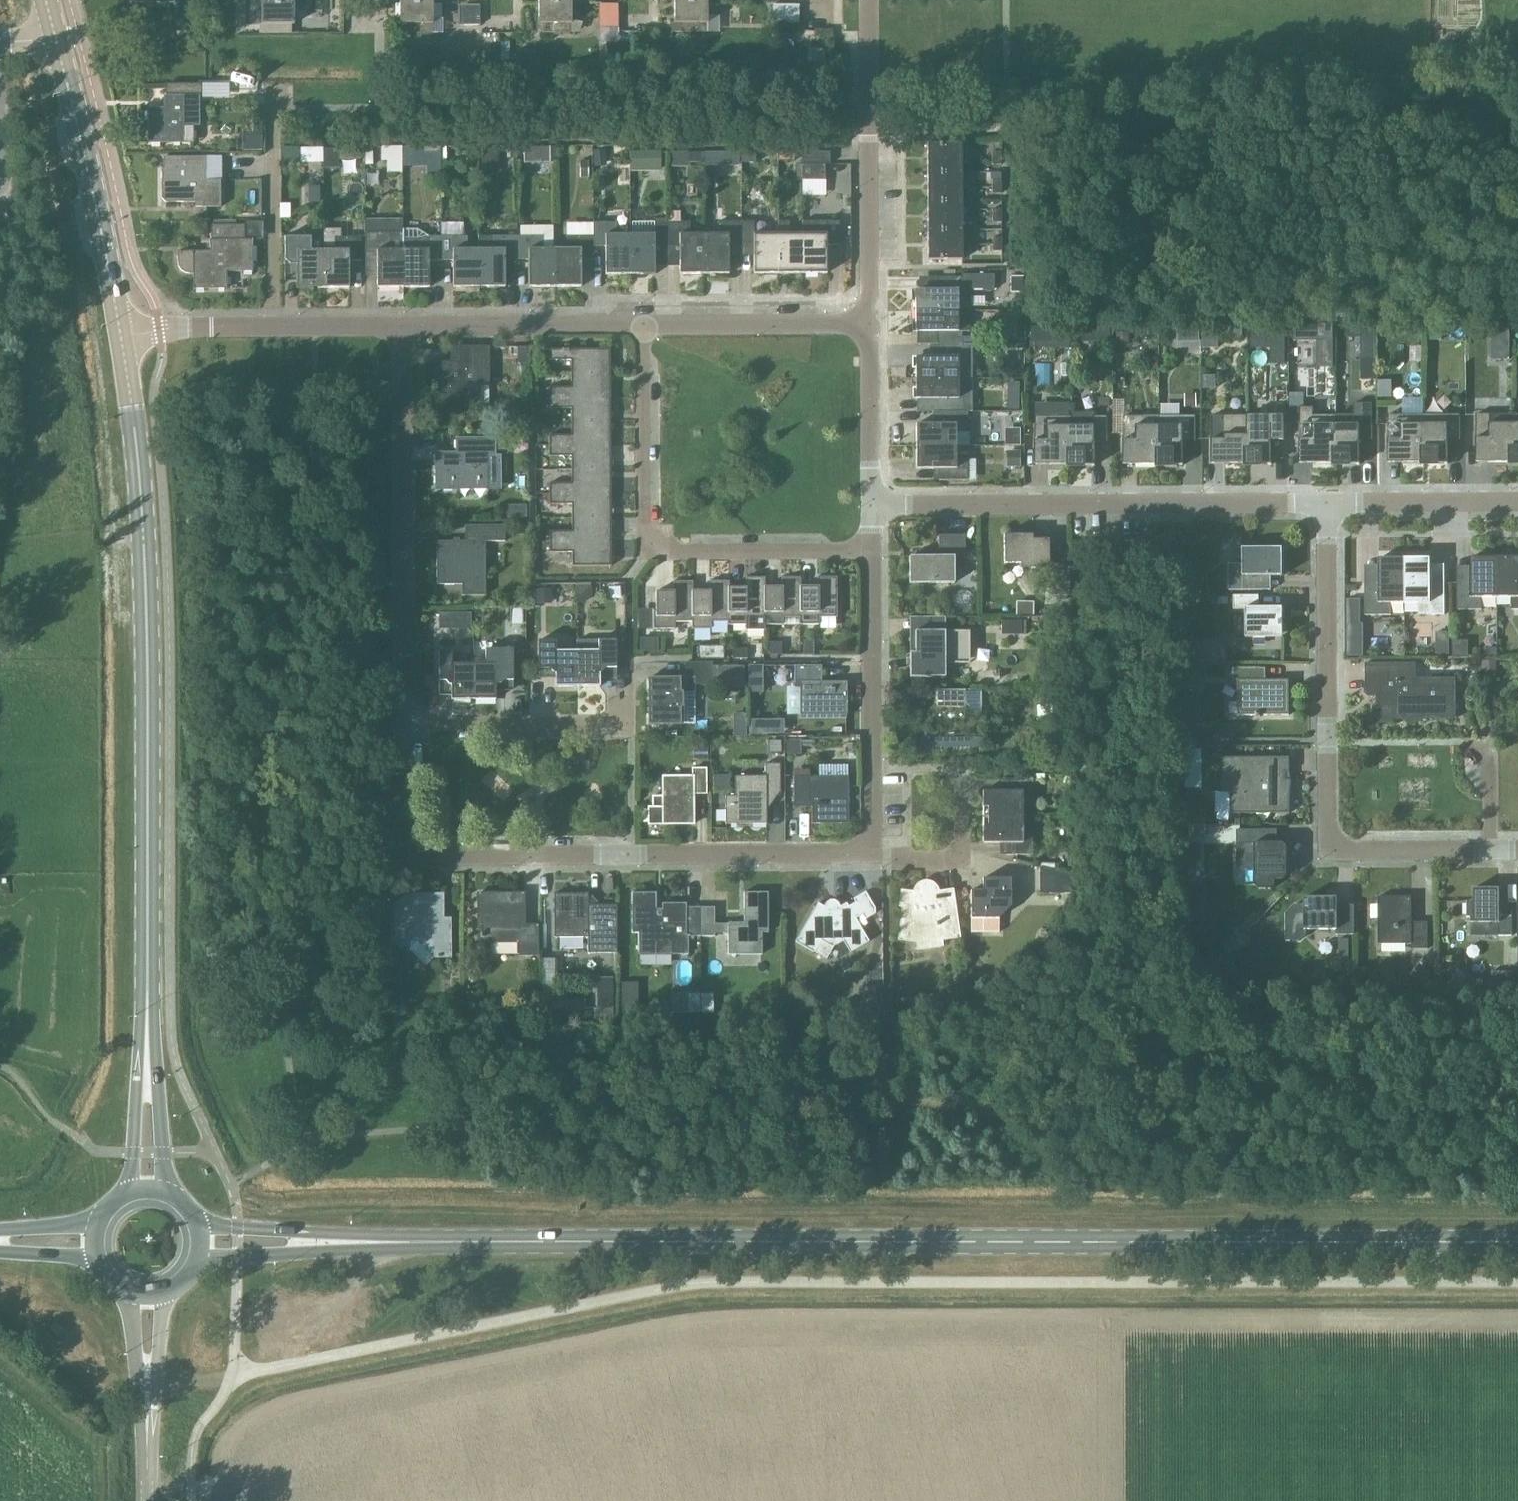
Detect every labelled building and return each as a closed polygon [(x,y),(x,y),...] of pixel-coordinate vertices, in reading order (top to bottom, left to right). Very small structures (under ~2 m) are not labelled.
[(706,31),(706,22),(706,1),(674,1),(674,22),(675,22),(675,31),(706,31)] [(432,2),(400,2),(400,23),(401,23),(401,32),(425,32),(425,23),(432,23),(432,2)] [(481,2),(466,2),(466,12),(481,12),(481,2)] [(570,2),(538,2),(538,23),(539,23),(539,31),(563,31),(563,22),(570,22),(570,2)] [(617,2),(602,2),(602,12),(617,12),(617,2)] [(294,24),(294,3),(261,3),(261,24),(262,24),(262,33),(286,33),(286,24),(294,24)] [(798,3),(772,3),(772,22),(798,22),(798,3)] [(198,96),(200,96),(200,84),(166,84),(166,96),(164,96),(165,108),(149,109),(149,142),(193,142),(193,124),(198,124),(198,96)] [(926,158),(961,158),(960,143),(926,143),(926,158)] [(801,163),(829,163),(829,151),(801,151),(801,163)] [(202,207),(220,207),(220,180),(203,180),(203,169),(205,169),(205,156),(163,156),(163,169),(161,169),(161,198),(165,202),(202,202),(202,207)] [(926,173),(961,173),(961,158),(926,158),(926,173)] [(801,180),(825,180),(825,164),(801,164),(801,180)] [(926,187),(961,187),(961,173),(926,173),(926,187)] [(926,201),(961,201),(961,187),(926,187),(926,201)] [(926,216),(961,216),(961,201),(926,201),(926,216)] [(662,214),(676,214),(676,202),(661,202),(662,214)] [(369,209),(368,223),(395,224),(396,211),(369,209)] [(487,229),(487,215),(436,214),(436,228),(487,229)] [(589,228),(589,214),(562,215),(563,228),(589,228)] [(523,231),(550,230),(549,216),(522,217),(523,231)] [(926,230),(961,230),(961,216),(926,216),(926,230)] [(778,273),(777,233),(753,233),(753,221),(740,222),(740,246),(753,245),(753,273),(778,273)] [(802,273),(801,233),(789,233),(788,221),(777,221),(777,233),(778,273),(802,273)] [(825,221),(801,221),(801,233),(802,273),(826,273),(826,245),(838,245),(838,221),(825,221)] [(629,234),(615,234),(615,222),(592,223),(593,235),(593,246),(605,246),(605,274),(630,274),(629,234)] [(654,246),(667,246),(666,222),(654,222),(654,234),(629,234),(630,274),(654,274),(654,246)] [(704,274),(703,234),(689,234),(689,222),(666,222),(667,246),(679,246),(679,274),(704,274)] [(728,246),(740,246),(740,222),(717,222),(717,234),(703,234),(704,274),(728,274),(728,246)] [(210,250),(177,251),(177,262),(178,266),(181,270),(185,273),(189,274),(193,274),(193,288),(227,288),(227,271),(253,271),(253,239),(244,239),(244,224),(211,224),(211,239),(210,239),(210,250)] [(307,237),(285,237),(285,261),(297,261),(297,288),(323,288),(323,250),(322,229),(313,229),(307,237)] [(361,260),(361,236),(341,237),(341,229),(322,229),(323,250),(323,288),(349,288),(349,261),(361,260)] [(377,287),(403,287),(403,230),(402,230),(402,232),(365,232),(365,260),(377,260),(377,287)] [(441,236),(428,236),(417,230),(403,230),(403,287),(429,287),(429,260),(441,260),(441,236)] [(927,245),(961,244),(961,230),(926,230),(927,245)] [(593,259),(593,246),(593,235),(566,235),(566,248),(555,248),(555,287),(581,286),(581,259),(593,259)] [(479,287),(479,249),(467,249),(467,236),(441,236),(441,260),(453,260),(453,287),(479,287)] [(505,260),(517,260),(517,236),(491,236),(491,249),(479,249),(479,287),(505,287),(505,260)] [(555,287),(555,248),(543,248),(543,236),(517,236),(517,260),(529,260),(529,287),(555,287)] [(961,244),(927,245),(927,260),(961,259),(961,244)] [(956,311),(956,310),(956,290),(960,290),(960,276),(936,277),(937,290),(915,290),(915,310),(956,311)] [(961,331),(968,331),(968,310),(956,310),(956,311),(915,310),(915,331),(937,331),(937,344),(961,344),(961,331)] [(1008,340),(1009,359),(1018,359),(1018,339),(1008,340)] [(972,344),(961,344),(937,344),(937,357),(916,357),(916,378),(956,378),(972,378),(972,344)] [(529,346),(517,346),(517,363),(529,363),(529,346)] [(488,371),(488,347),(460,347),(460,362),(436,363),(436,412),(452,412),(452,406),(479,405),(479,371),(488,371)] [(571,373),(609,373),(609,348),(548,349),(548,360),(571,360),(571,373)] [(549,398),(610,397),(609,373),(571,373),(571,387),(548,387),(549,398)] [(972,378),(956,378),(916,378),(916,399),(937,399),(937,411),(967,411),(972,411),(972,378)] [(571,421),(610,421),(610,397),(549,398),(549,408),(571,408),(571,421)] [(1372,440),(1371,414),(1371,403),(1353,403),(1353,414),(1336,414),(1336,464),(1359,464),(1359,440),(1372,440)] [(1336,464),(1336,414),(1313,415),(1313,407),(1299,407),(1300,463),(1335,463),(1335,464),(1336,464)] [(916,446),(956,446),(956,432),(967,432),(967,411),(938,411),(938,423),(916,423),(916,446)] [(1107,441),(1107,416),(1094,416),(1094,412),(1072,412),(1072,416),(1072,465),(1095,465),(1095,441),(1107,441)] [(1423,464),(1425,464),(1424,414),(1388,414),(1388,463),(1423,462),(1423,464)] [(1424,414),(1425,464),(1447,463),(1447,439),(1460,439),(1460,414),(1424,414)] [(1511,463),(1513,463),(1512,414),(1476,414),(1476,462),(1511,462),(1511,463)] [(1160,425),(1160,465),(1183,465),(1183,441),(1195,441),(1195,415),(1159,415),(1159,425),(1160,425)] [(1247,465),(1248,465),(1248,415),(1211,415),(1212,464),(1247,463),(1247,465)] [(1248,415),(1248,465),(1271,464),(1271,440),(1284,440),(1283,415),(1248,415)] [(1070,465),(1072,465),(1072,416),(1035,416),(1035,464),(1070,464),(1070,465)] [(1160,425),(1159,425),(1147,425),(1146,416),(1123,416),(1124,464),(1159,464),(1159,465),(1160,465),(1160,425)] [(549,446),(610,445),(610,421),(571,421),(571,434),(549,435),(549,446)] [(487,455),(494,454),(494,438),(456,439),(456,453),(436,453),(436,489),(487,488),(487,455)] [(572,469),(610,469),(610,445),(549,446),(549,456),(571,456),(572,469)] [(939,480),(967,480),(967,459),(956,459),(956,446),(916,446),(916,468),(938,468),(939,480)] [(549,494),(610,493),(610,469),(572,469),(572,482),(549,483),(549,494)] [(572,517),(611,517),(610,493),(549,494),(549,504),(572,504),(572,517)] [(550,542),(611,541),(611,517),(572,517),(572,530),(550,531),(550,542)] [(464,541),(436,541),(437,584),(462,584),(462,595),(485,595),(484,541),(504,541),(504,525),(464,525),(464,541)] [(1032,534),(1003,534),(1004,563),(1020,563),(1020,568),(1049,568),(1048,539),(1032,540),(1032,534)] [(923,556),(909,556),(909,583),(954,583),(954,557),(964,557),(964,535),(938,535),(938,549),(923,549),(923,556)] [(611,541),(550,542),(550,552),(572,552),(572,566),(611,566),(611,541)] [(1073,558),(1083,558),(1083,543),(1073,543),(1073,558)] [(1271,590),(1271,575),(1283,575),(1283,547),(1243,548),(1243,564),(1228,564),(1228,590),(1271,590)] [(1482,597),(1496,597),(1496,557),(1470,557),(1470,576),(1467,580),(1456,580),(1456,609),(1482,609),(1482,597)] [(1496,597),(1511,597),(1511,609),(1517,609),(1517,557),(1496,557),(1496,597)] [(1391,603),(1405,603),(1404,558),(1378,558),(1378,579),(1376,583),(1364,583),(1365,615),(1391,615),(1391,603)] [(1404,558),(1405,603),(1419,602),(1419,614),(1445,614),(1445,582),(1433,582),(1430,579),(1430,558),(1404,558)] [(1053,566),(1053,595),(1069,595),(1069,566),(1053,566)] [(764,587),(764,577),(745,577),(745,587),(728,587),(728,621),(727,621),(727,625),(746,625),(746,630),(763,629),(763,625),(763,617),(764,617),(764,587)] [(799,587),(800,587),(800,577),(781,577),(781,587),(764,587),(764,617),(763,617),(763,625),(782,624),(782,617),(799,617),(800,617),(799,587)] [(800,617),(799,617),(799,624),(818,624),(818,617),(836,617),(836,577),(817,577),(817,587),(800,587),(799,587),(800,617)] [(655,611),(653,611),(653,629),(675,629),(674,621),(691,621),(692,621),(692,591),(692,581),(673,581),(673,591),(655,591),(655,611)] [(728,587),(728,581),(709,581),(709,591),(692,591),(692,621),(691,621),(691,629),(710,628),(710,621),(727,621),(728,621),(728,587)] [(1283,607),(1259,607),(1259,595),(1233,595),(1234,609),(1246,609),(1246,637),(1283,637),(1283,607)] [(645,596),(631,599),(636,618),(649,615),(645,596)] [(995,607),(995,622),(1020,623),(1020,608),(995,607)] [(914,652),(909,652),(909,677),(944,677),(944,663),(969,663),(969,631),(914,631),(914,652)] [(692,647),(719,647),(719,633),(693,633),(692,647)] [(577,686),(577,650),(555,651),(555,640),(538,640),(538,668),(554,668),(555,687),(577,686)] [(577,640),(577,650),(577,686),(599,686),(599,668),(616,668),(615,640),(577,640)] [(473,663),(473,699),(496,699),(495,680),(511,680),(511,649),(486,649),(486,663),(473,663)] [(473,699),(473,663),(459,663),(459,653),(439,653),(439,681),(451,681),(451,699),(473,699)] [(1365,685),(1364,685),(1364,686),(1365,686),(1365,692),(1369,695),(1377,695),(1377,703),(1374,707),(1374,718),(1378,722),(1389,722),(1393,718),(1403,718),(1407,722),(1418,721),(1422,717),(1454,717),(1454,679),(1414,679),(1414,664),(1366,664),(1366,663),(1365,663),(1365,685)] [(847,681),(821,681),(821,665),(794,666),(794,683),(799,683),(799,715),(847,714),(847,681)] [(713,666),(713,685),(744,685),(744,666),(713,666)] [(1289,715),(1288,679),(1259,679),(1259,667),(1232,667),(1232,681),(1237,681),(1237,715),(1256,715),(1256,716),(1261,716),(1261,715),(1289,715)] [(426,695),(437,692),(433,677),(421,680),(426,695)] [(683,707),(683,691),(694,691),(694,678),(648,678),(648,724),(680,724),(680,707),(683,707)] [(980,689),(934,690),(934,710),(920,710),(920,751),(980,751),(980,689)] [(1221,757),(1221,792),(1229,793),(1229,813),(1289,813),(1289,797),(1291,780),(1285,779),(1285,772),(1289,772),(1289,757),(1229,757),(1221,757)] [(725,796),(725,824),(766,823),(766,793),(780,793),(780,763),(765,763),(765,776),(735,776),(735,796),(725,796)] [(648,807),(648,824),(693,824),(693,793),(706,793),(706,768),(692,768),(692,776),(662,776),(662,796),(652,796),(652,807),(648,807)] [(793,801),(811,801),(811,823),(848,823),(848,776),(793,777),(793,801)] [(982,817),(1022,816),(1022,802),(1032,802),(1032,778),(1006,779),(1006,791),(982,791),(982,817)] [(1022,816),(982,817),(982,843),(1006,843),(1006,855),(1032,855),(1032,831),(1022,831),(1022,816)] [(1259,889),(1270,889),(1275,884),(1275,879),(1282,879),(1287,875),(1287,847),(1282,842),(1269,842),(1269,829),(1236,829),(1236,843),(1254,843),(1255,884),(1259,889)] [(1070,874),(1039,867),(1039,893),(1070,893),(1070,874)] [(998,933),(998,918),(999,918),(1010,906),(1010,878),(982,878),(982,890),(970,890),(970,933),(998,933)] [(953,890),(935,893),(934,891),(934,890),(933,888),(931,887),(930,886),(929,885),(927,885),(925,885),(924,885),(922,886),(920,886),(919,887),(918,888),(917,890),(917,891),(916,892),(916,893),(901,891),(899,906),(902,906),(898,939),(916,941),(918,949),(942,945),(941,939),(960,937),(953,890)] [(1511,911),(1499,911),(1499,888),(1473,888),(1473,900),(1471,901),(1466,901),(1466,917),(1471,917),(1471,923),(1498,922),(1498,935),(1511,935),(1511,911)] [(700,936),(700,907),(686,907),(686,903),(662,903),(662,916),(656,916),(656,892),(631,892),(631,933),(638,933),(638,954),(688,954),(688,936),(700,936)] [(700,936),(714,936),(714,932),(727,932),(728,954),(762,954),(762,932),(768,932),(768,892),(743,892),(743,922),(727,922),(727,924),(714,924),(714,907),(700,907),(700,936)] [(865,919),(875,914),(874,908),(865,892),(853,899),(855,902),(848,906),(846,903),(840,906),(837,903),(834,900),(829,900),(825,902),(823,906),(817,903),(794,942),(813,952),(820,940),(831,947),(842,940),(849,952),(868,941),(855,918),(862,914),(865,919)] [(443,893),(394,894),(394,906),(390,906),(391,946),(409,946),(409,938),(418,938),(437,957),(451,957),(450,932),(447,932),(447,926),(443,926),(443,893)] [(519,955),(537,955),(537,925),(524,925),(524,893),(478,893),(478,926),(482,926),(482,932),(481,932),(481,937),(482,937),(482,942),(519,942),(519,955)] [(587,953),(617,952),(617,905),(588,905),(587,893),(553,893),(553,937),(587,937),(587,953)] [(1410,949),(1427,948),(1427,922),(1411,922),(1411,896),(1378,896),(1378,944),(1410,943),(1410,949)] [(1336,929),(1336,934),(1354,934),(1354,904),(1337,905),(1337,897),(1304,897),(1304,904),(1294,904),(1286,913),(1286,940),(1299,940),(1306,934),(1306,929),(1336,929)] [(592,970),(593,1000),(611,1000),(610,970),(592,970)] [(686,1003),(710,999),(707,983),(683,987),(686,1003)]
